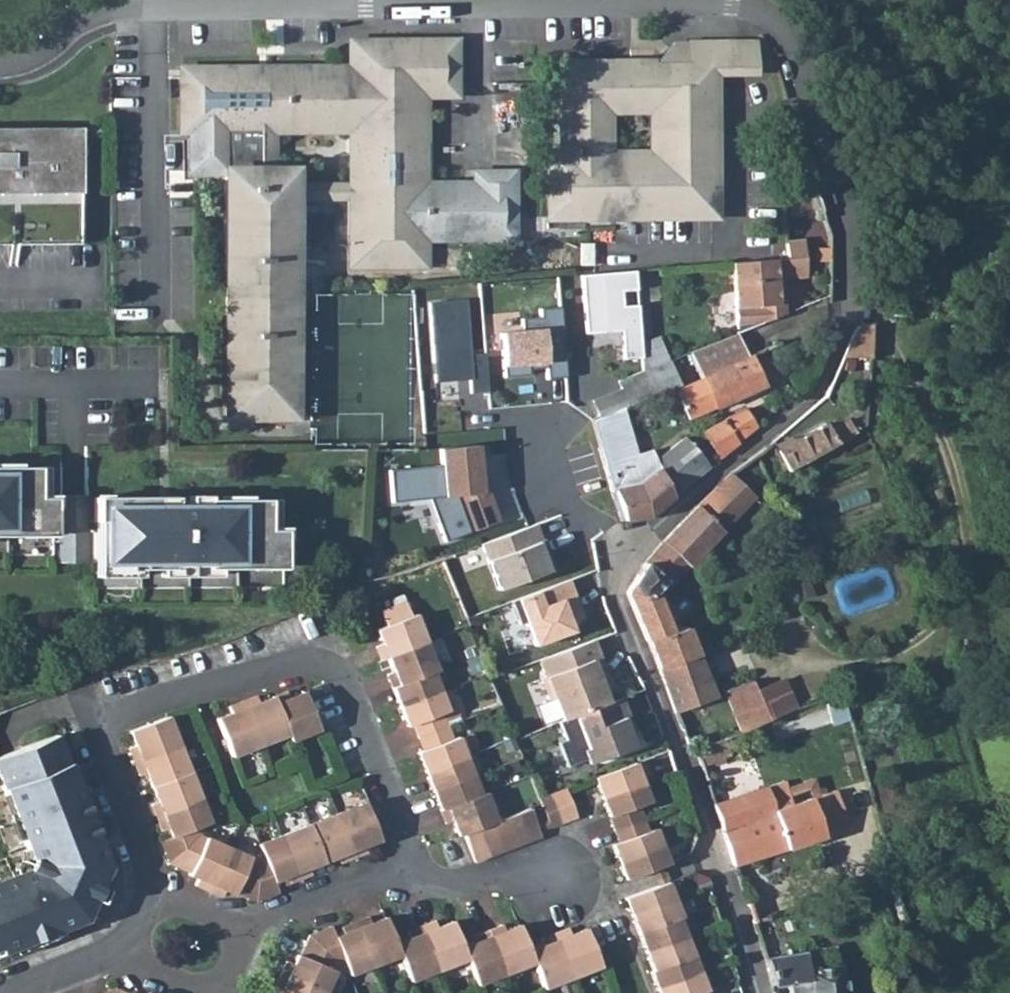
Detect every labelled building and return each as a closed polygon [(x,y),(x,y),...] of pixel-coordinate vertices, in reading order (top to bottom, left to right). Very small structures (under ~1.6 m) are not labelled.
[(710,71),(710,77),(756,77),(756,39),(686,40),(687,71),(710,71)] [(507,183),(458,183),(458,181),(423,181),(423,95),(453,95),(453,42),(377,42),(363,55),(349,68),(207,69),(207,77),(181,77),(181,130),(191,130),(261,131),(261,171),(222,171),(223,195),(272,195),(273,212),(292,212),(292,196),(351,196),(352,264),(424,264),(424,241),(458,241),(458,239),(514,239),(514,195),(507,195),(507,183)] [(349,42),(349,68),(363,55),(377,42),(363,42),(349,42)] [(630,64),(560,65),(561,156),(549,156),(549,178),(575,178),(576,216),(713,215),(710,77),(710,71),(687,71),(643,71),(643,67),(630,67),(630,64)] [(79,244),(78,128),(0,129),(0,244),(79,244)] [(261,131),(191,130),(191,171),(222,171),(261,171),(261,131)] [(549,178),(550,216),(576,216),(575,178),(549,178)] [(273,212),(272,195),(223,195),(226,418),(293,417),(292,212),(273,212)] [(736,334),(760,324),(782,316),(780,287),(773,288),(773,278),(805,276),(803,241),(785,242),(786,258),(733,262),(730,263),(736,334)] [(809,259),(810,279),(786,280),(787,292),(821,291),(819,258),(809,259)] [(634,271),(581,275),(585,333),(621,330),(623,359),(639,358),(638,343),(636,305),(621,306),(620,291),(635,290),(634,271)] [(465,300),(428,303),(434,380),(469,378),(470,393),(486,392),(483,353),(469,354),(465,300)] [(559,307),(539,309),(539,319),(527,320),(528,331),(500,334),(504,381),(531,379),(530,371),(547,369),(547,378),(565,376),(559,307)] [(842,357),(871,358),(872,324),(857,326),(853,332),(842,357)] [(689,352),(701,377),(745,357),(735,334),(689,352)] [(639,358),(639,371),(667,360),(656,335),(638,343),(639,358)] [(674,389),(688,420),(762,386),(748,356),(745,357),(701,377),(674,389)] [(639,371),(650,397),(679,385),(669,360),(667,360),(639,371)] [(591,400),(598,417),(620,409),(650,397),(639,371),(616,380),(619,389),(591,400)] [(598,418),(591,420),(605,473),(610,489),(613,488),(623,521),(648,516),(672,497),(707,466),(682,436),(654,459),(651,449),(633,454),(620,409),(598,418)] [(699,431),(716,458),(756,428),(745,410),(723,419),(699,431)] [(792,443),(777,452),(788,472),(856,432),(849,420),(830,431),(826,424),(792,443)] [(774,447),(777,452),(792,443),(789,438),(774,447)] [(484,446),(441,448),(442,467),(393,470),(394,500),(429,499),(486,496),(484,446)] [(53,536),(51,498),(38,499),(36,468),(0,468),(0,537),(53,536)] [(727,475),(697,506),(722,531),(752,499),(727,475)] [(486,496),(429,499),(445,538),(501,524),(490,496),(486,496)] [(87,499),(61,499),(62,565),(88,565),(87,499)] [(94,499),(95,570),(284,569),(283,531),(266,531),(266,501),(205,501),(205,507),(154,508),(154,499),(94,499)] [(670,585),(722,531),(697,506),(661,543),(644,563),(664,580),(670,585)] [(538,525),(486,546),(503,589),(549,571),(539,546),(545,543),(538,525)] [(573,540),(574,554),(605,551),(603,535),(572,538),(573,540)] [(637,575),(655,591),(664,580),(644,563),(637,575)] [(637,575),(627,591),(627,594),(646,640),(674,710),(714,697),(685,626),(671,632),(655,591),(637,575)] [(567,580),(509,603),(518,626),(524,623),(533,647),(571,632),(566,617),(576,614),(570,597),(573,596),(567,580)] [(376,646),(381,660),(387,658),(425,643),(414,615),(409,617),(402,602),(381,610),(387,625),(376,629),(382,644),(376,646)] [(591,641),(538,660),(545,677),(540,679),(548,700),(553,699),(561,722),(606,705),(600,690),(597,680),(605,677),(591,641)] [(387,674),(392,687),(431,673),(436,671),(425,643),(387,658),(393,672),(387,674)] [(392,687),(399,705),(438,690),(431,673),(392,687)] [(605,677),(597,680),(600,690),(608,687),(605,677)] [(728,701),(757,692),(752,680),(723,689),(728,701)] [(412,725),(417,738),(447,726),(442,713),(446,711),(438,690),(399,705),(407,727),(412,725)] [(795,707),(801,734),(849,717),(841,690),(795,707)] [(287,735),(289,741),(318,730),(303,692),(288,698),(285,691),(272,696),(287,735)] [(728,701),(740,733),(766,721),(768,720),(757,692),(728,701)] [(241,701),(258,746),(287,735),(272,696),(257,702),(255,696),(241,701)] [(557,724),(564,742),(557,745),(566,769),(587,761),(583,752),(592,749),(597,762),(634,747),(623,719),(629,717),(622,699),(606,705),(561,722),(557,724)] [(215,719),(231,757),(258,746),(241,701),(228,706),(230,713),(215,719)] [(818,799),(801,734),(795,707),(768,720),(766,721),(770,735),(771,741),(782,782),(714,806),(734,866),(768,855),(771,865),(785,861),(781,850),(822,837),(811,802),(818,799)] [(128,749),(133,762),(178,745),(167,716),(129,731),(135,746),(128,749)] [(417,753),(426,774),(464,758),(478,753),(472,736),(458,742),(456,737),(452,738),(447,726),(417,738),(422,751),(417,753)] [(1,954),(84,921),(107,867),(56,736),(0,758),(0,785),(29,858),(25,870),(0,879),(0,952),(1,954)] [(723,759),(731,756),(725,739),(695,751),(701,768),(713,763),(723,759)] [(145,773),(151,787),(189,772),(178,745),(133,762),(139,776),(145,773)] [(426,774),(433,793),(471,776),(464,758),(426,774)] [(594,778),(601,797),(640,783),(633,764),(594,778)] [(150,805),(155,818),(200,800),(189,772),(151,787),(157,802),(150,805)] [(433,793),(441,811),(478,795),(471,776),(433,793)] [(601,797),(613,829),(642,819),(637,806),(648,802),(640,783),(601,797)] [(545,820),(549,828),(576,817),(565,789),(537,800),(545,820)] [(452,821),(458,836),(464,834),(495,822),(484,792),(478,795),(441,811),(446,823),(452,821)] [(198,835),(196,828),(209,823),(200,800),(155,818),(161,832),(167,829),(170,837),(160,841),(168,863),(198,835)] [(336,813),(353,857),(367,852),(364,846),(379,840),(364,803),(336,813)] [(464,834),(475,862),(538,837),(536,833),(533,824),(527,809),(495,822),(464,834)] [(308,824),(323,862),(336,857),(339,863),(353,857),(336,813),(308,824)] [(611,845),(618,862),(660,847),(653,829),(646,832),(642,819),(613,829),(617,842),(611,845)] [(533,824),(536,833),(549,828),(545,820),(533,824)] [(312,874),(309,867),(323,862),(308,824),(280,835),(298,879),(312,874)] [(226,847),(198,835),(168,863),(189,873),(188,875),(197,879),(195,886),(208,891),(226,847)] [(276,893),(272,882),(281,879),(284,885),(298,879),(280,835),(257,845),(262,858),(256,861),(255,902),(276,893)] [(208,891),(221,898),(224,892),(233,896),(235,892),(255,902),(256,861),(226,847),(208,891)] [(618,862),(625,880),(650,870),(659,867),(667,864),(660,847),(618,862)] [(653,879),(656,886),(666,883),(663,876),(659,867),(650,870),(653,879)] [(624,898),(631,916),(673,900),(666,883),(656,886),(624,898)] [(631,916),(638,934),(676,919),(680,917),(673,900),(631,916)] [(752,921),(765,958),(789,954),(777,913),(752,921)] [(353,922),(370,967),(399,956),(394,943),(384,917),(369,923),(366,916),(353,922)] [(638,934),(645,952),(684,937),(676,919),(638,934)] [(420,926),(437,972),(467,960),(461,947),(451,921),(435,927),(433,921),(420,926)] [(344,963),(348,975),(370,967),(353,922),(339,927),(342,933),(334,936),(330,926),(307,935),(337,966),(344,963)] [(487,929),(505,974),(532,963),(527,950),(517,925),(503,930),(501,924),(487,929)] [(399,956),(409,982),(437,972),(420,926),(407,931),(409,937),(394,943),(399,956)] [(553,933),(570,978),(598,967),(583,929),(569,934),(567,928),(553,933)] [(467,960),(476,985),(505,974),(487,929),(474,935),(476,941),(461,947),(467,960)] [(532,963),(543,989),(570,978),(553,933),(540,939),(542,945),(527,950),(532,963)] [(323,992),(325,992),(337,966),(307,935),(297,955),(295,954),(291,963),(285,961),(279,974),(323,992)] [(645,952),(653,972),(691,955),(684,937),(645,952)] [(834,947),(789,954),(765,958),(771,987),(792,985),(792,992),(842,992),(834,947)] [(650,973),(657,989),(698,973),(691,955),(653,972),(650,973)] [(658,992),(701,992),(705,991),(698,973),(657,989),(658,992)] [(279,974),(274,988),(279,991),(278,992),(323,992),(279,974)]
